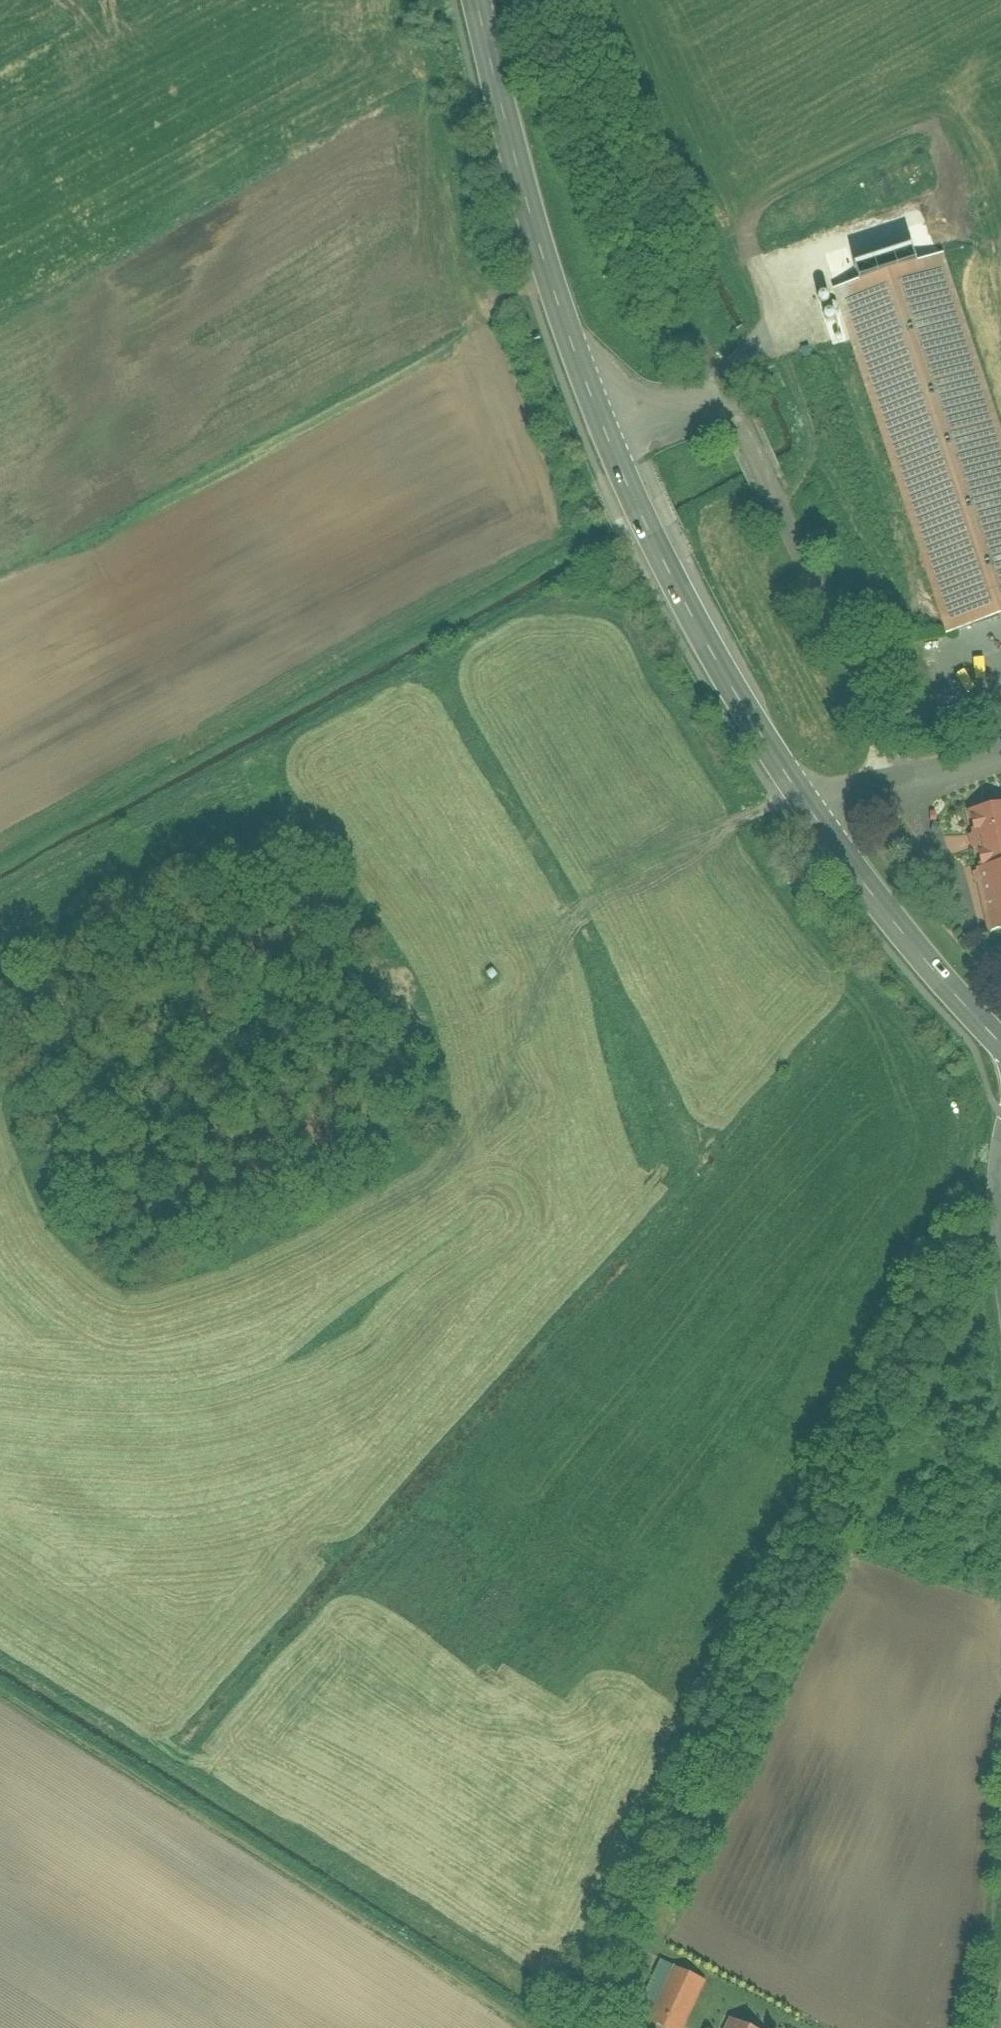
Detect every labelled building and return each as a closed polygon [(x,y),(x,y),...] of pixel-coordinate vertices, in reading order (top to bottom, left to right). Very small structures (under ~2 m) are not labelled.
[(1000,624),(1000,424),(941,237),(827,273),(945,641),(1000,624)] [(948,806),(963,872),(974,869),(989,936),(1000,934),(1000,794),(948,806)] [(682,1968),(662,2019),(684,2027),(701,2027),(719,1982),(682,1968)]
